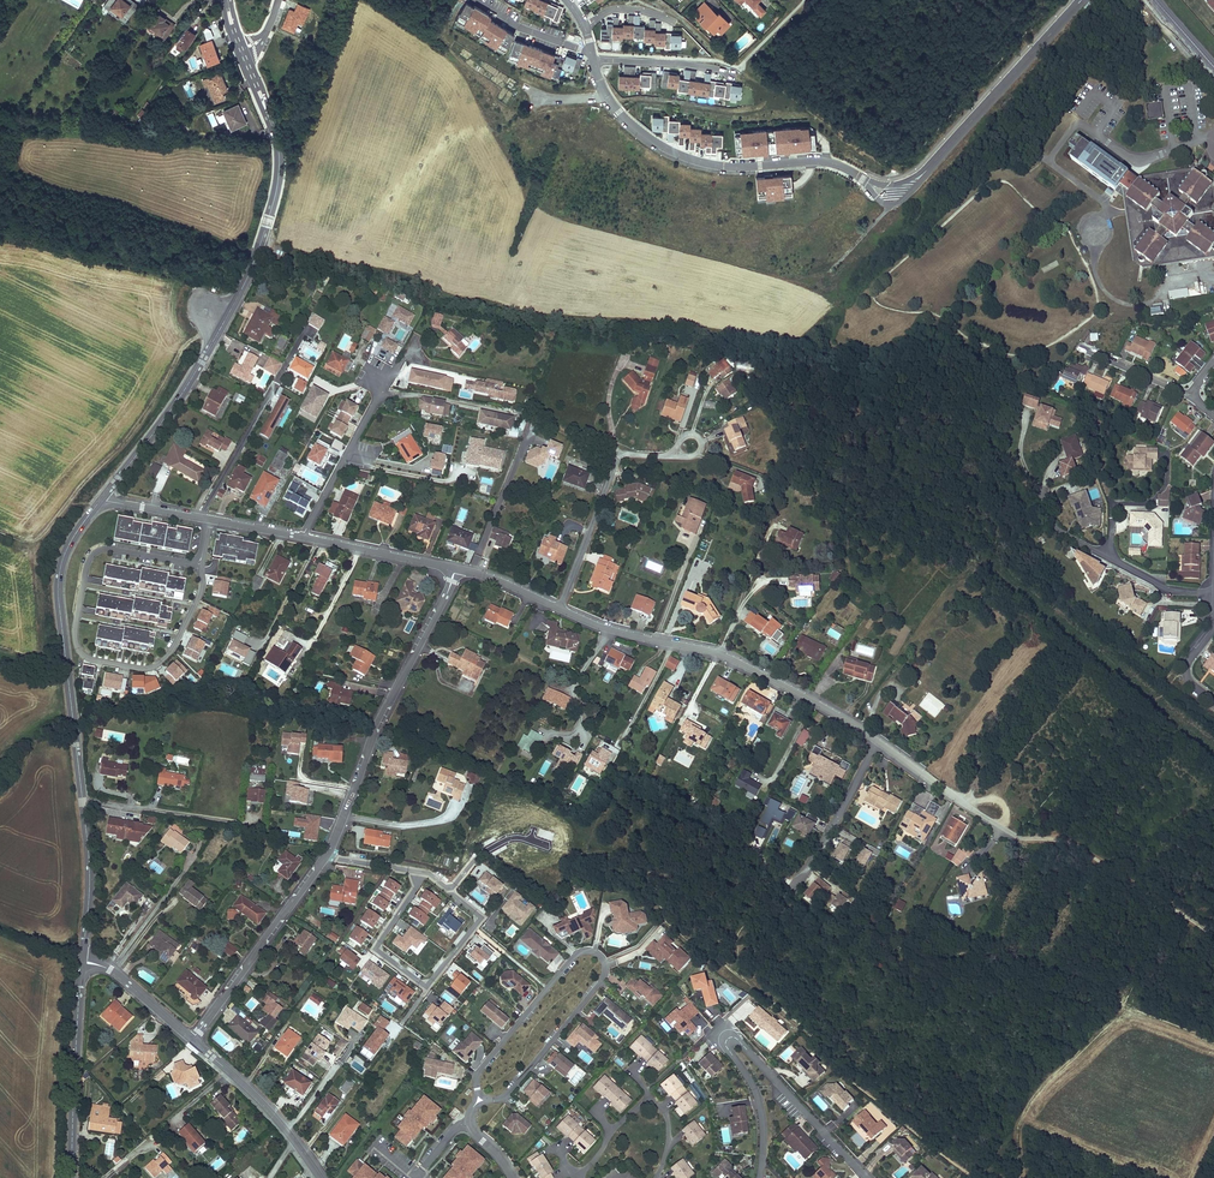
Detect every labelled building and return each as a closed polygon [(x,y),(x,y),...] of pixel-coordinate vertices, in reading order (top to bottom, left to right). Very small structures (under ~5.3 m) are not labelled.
[(136,6),(129,0),(106,0),(103,5),(109,9),(112,6),(121,13),(118,16),(124,21),(136,6)] [(537,0),(525,0),(524,4),(534,8),(537,0)] [(548,2),(543,1),(543,0),(537,0),(534,8),(533,9),(543,13),(548,2)] [(752,7),(750,9),(758,17),(765,11),(757,2),(759,0),(746,0),(752,7)] [(514,34),(489,19),(491,17),(487,15),(489,14),(488,13),(474,5),(473,6),(466,2),(456,19),(457,20),(468,26),(474,30),(481,34),(480,35),(485,38),(484,39),(492,43),(496,46),(497,45),(505,50),(514,34)] [(557,21),(563,7),(558,5),(557,6),(550,3),(548,2),(543,13),(553,17),(552,19),(557,21)] [(717,14),(704,2),(696,9),(701,14),(706,8),(715,16),(717,14)] [(706,8),(701,14),(696,18),(705,27),(706,25),(713,32),(717,28),(721,32),(729,24),(718,13),(717,14),(715,16),(706,8)] [(159,15),(155,19),(149,29),(164,40),(166,36),(170,29),(171,30),(175,25),(170,22),(168,25),(163,21),(165,19),(159,15)] [(149,29),(155,19),(152,17),(143,29),(147,32),(149,29)] [(633,38),(634,17),(628,17),(628,26),(623,26),(623,28),(622,37),(633,38)] [(644,38),(644,30),(644,27),(639,26),(639,17),(634,17),(633,38),(644,38)] [(622,37),(623,28),(618,28),(618,19),(613,19),(612,21),(612,39),(622,40),(622,37)] [(468,26),(457,20),(456,22),(467,28),(468,26)] [(612,39),(612,21),(607,21),(606,30),(601,30),(601,42),(611,42),(612,39)] [(654,42),(655,24),(655,21),(649,21),(649,30),(644,30),(644,38),(643,42),(654,42)] [(665,45),(665,33),(660,33),(661,24),(655,24),(654,42),(654,44),(665,45)] [(195,34),(185,28),(176,42),(179,44),(176,48),(181,51),(183,47),(185,48),(195,34)] [(681,47),(681,36),(679,36),(671,35),(671,34),(665,33),(665,45),(664,49),(670,49),(671,47),(681,47)] [(553,57),(554,55),(550,54),(550,53),(542,50),(542,49),(529,45),(528,47),(526,46),(527,44),(515,39),(508,57),(516,59),(516,61),(521,63),(529,66),(530,64),(541,68),(540,71),(550,75),(551,74),(558,76),(562,66),(565,59),(560,57),(559,59),(556,58),(553,57)] [(212,41),(200,45),(208,65),(219,61),(212,41)] [(576,74),(582,59),(576,57),(575,59),(568,56),(566,55),(565,59),(562,66),(572,69),(571,72),(576,74)] [(629,88),(630,66),(625,66),(624,76),(619,76),(619,87),(629,88)] [(640,86),(640,74),(635,74),(636,67),(630,66),(629,88),(639,89),(640,86)] [(688,91),(691,70),(686,69),(684,79),(679,78),(679,80),(678,86),(678,89),(688,91)] [(698,93),(700,81),(695,80),(696,71),(691,70),(688,91),(698,93)] [(678,86),(679,80),(679,78),(680,75),(677,75),(669,73),(670,72),(664,71),(662,86),(667,87),(667,85),(678,86)] [(220,72),(203,79),(205,86),(208,84),(211,91),(210,91),(215,101),(224,97),(222,92),(227,89),(224,82),(223,83),(221,79),(222,78),(220,72)] [(656,89),(657,72),(651,72),(651,74),(643,73),(640,73),(640,74),(640,86),(651,86),(651,88),(656,89)] [(708,94),(710,80),(711,74),(706,73),(704,82),(700,81),(698,93),(708,94)] [(724,96),(726,84),(723,84),(716,83),(716,81),(710,80),(708,94),(708,95),(713,96),(714,94),(724,96)] [(740,98),(742,86),(739,86),(731,85),(732,83),(726,82),(726,84),(724,96),(724,97),(729,98),(730,96),(740,98)] [(1148,121),(1164,118),(1162,102),(1146,105),(1148,121)] [(236,106),(223,111),(231,129),(246,123),(244,117),(241,118),(236,106)] [(142,109),(137,115),(141,118),(146,112),(142,109)] [(223,114),(217,116),(219,122),(225,120),(223,114)] [(668,132),(668,120),(669,116),(663,116),(663,118),(652,118),(652,129),(654,129),(662,130),(662,131),(668,132)] [(679,132),(679,124),(679,121),(668,120),(668,132),(667,141),(673,141),(674,132),(679,132)] [(690,136),(690,128),(690,124),(679,124),(679,132),(678,144),(684,145),(684,136),(690,136)] [(816,148),(814,132),(816,131),(810,127),(808,128),(808,127),(799,127),(799,130),(790,131),(790,127),(753,131),(753,133),(748,133),(745,133),(745,131),(739,132),(740,135),(734,135),(736,154),(752,153),(752,151),(758,151),(762,150),(762,152),(789,150),(789,148),(793,148),(798,147),(799,149),(816,148)] [(700,140),(701,134),(701,129),(690,128),(690,136),(689,149),(695,149),(695,140),(700,140)] [(710,155),(712,134),(701,134),(700,140),(700,145),(705,145),(705,155),(710,155)] [(722,146),(722,135),(712,134),(710,155),(716,155),(716,146),(722,146)] [(1078,137),(1070,147),(1077,152),(1084,142),(1078,137)] [(1126,209),(1129,208),(1137,262),(1138,261),(1143,265),(1143,266),(1180,261),(1181,264),(1213,259),(1213,180),(1213,177),(1210,177),(1203,172),(1202,168),(1198,169),(1198,167),(1194,168),(1194,169),(1130,179),(1127,177),(1129,174),(1122,169),(1121,169),(1120,171),(1103,158),(1104,157),(1084,142),(1077,152),(1071,159),(1091,174),(1092,172),(1112,186),(1110,188),(1116,192),(1120,187),(1123,189),(1124,198),(1126,209)] [(1121,169),(1104,157),(1103,158),(1120,171),(1121,169)] [(1202,167),(1202,168),(1203,172),(1210,177),(1213,177),(1213,176),(1202,167)] [(1112,186),(1092,172),(1091,174),(1110,188),(1112,186)] [(792,197),(791,190),(791,182),(790,174),(772,176),(764,176),(756,177),(758,200),(766,199),(774,199),(792,197)] [(1123,189),(1120,187),(1116,192),(1124,198),(1123,189)] [(1168,291),(1169,299),(1188,297),(1188,289),(1168,291)] [(266,305),(262,312),(270,316),(272,313),(275,314),(277,312),(266,305)] [(394,355),(398,346),(387,340),(389,336),(388,335),(394,324),(395,324),(398,320),(409,327),(415,317),(399,308),(391,322),(384,317),(377,329),(384,333),(381,339),(385,341),(384,343),(382,348),(394,355)] [(257,309),(251,320),(253,321),(259,310),(257,309)] [(282,318),(275,314),(272,313),(270,316),(262,312),(259,310),(253,321),(251,320),(243,334),(259,343),(264,335),(268,327),(270,323),(278,327),(282,318)] [(435,314),(431,325),(432,325),(440,327),(443,316),(435,314)] [(319,330),(324,321),(314,315),(309,324),(319,330)] [(1211,342),(1213,341),(1213,323),(1205,326),(1211,342)] [(368,325),(365,330),(374,335),(376,330),(368,325)] [(447,333),(440,327),(432,325),(432,327),(438,329),(445,336),(447,333)] [(269,337),(273,330),(268,327),(264,335),(269,337)] [(452,328),(447,333),(445,336),(443,338),(450,346),(452,344),(453,346),(450,349),(458,358),(467,349),(460,343),(464,339),(452,328)] [(360,338),(369,343),(374,335),(365,330),(360,338)] [(279,337),(272,350),(279,354),(287,341),(279,337)] [(1129,352),(1130,351),(1143,357),(1144,357),(1145,354),(1150,357),(1156,344),(1150,341),(1149,343),(1136,337),(1133,344),(1128,343),(1125,351),(1129,352)] [(354,351),(358,344),(353,342),(349,349),(354,351)] [(1176,363),(1190,374),(1195,367),(1189,362),(1195,356),(1200,360),(1206,353),(1192,342),(1176,363)] [(316,343),(313,348),(322,353),(325,348),(316,343)] [(229,361),(225,370),(244,380),(248,374),(244,371),(253,355),(244,350),(237,362),(240,364),(239,366),(236,364),(229,361)] [(326,365),(339,372),(341,368),(344,370),(348,372),(352,364),(348,361),(333,352),(326,365)] [(275,376),(281,364),(270,358),(264,370),(272,374),(275,376)] [(296,359),(290,370),(307,380),(313,369),(296,359)] [(1075,367),(1071,365),(1068,371),(1066,371),(1064,375),(1063,379),(1076,385),(1080,377),(1085,379),(1086,376),(1088,373),(1090,369),(1084,367),(1083,368),(1082,370),(1075,367)] [(646,377),(645,380),(651,382),(652,379),(653,379),(654,376),(653,375),(654,373),(655,373),(656,370),(646,366),(643,376),(646,377)] [(721,374),(724,378),(733,372),(730,368),(721,374)] [(411,371),(409,383),(450,392),(453,380),(411,371)] [(265,372),(258,385),(264,388),(271,375),(265,372)] [(640,392),(638,398),(637,398),(633,399),(631,404),(639,407),(640,403),(644,404),(646,401),(650,389),(648,388),(649,383),(639,379),(632,372),(623,380),(634,392),(636,391),(640,392)] [(1088,373),(1086,376),(1085,379),(1085,380),(1090,383),(1088,388),(1096,391),(1104,395),(1110,383),(1088,373)] [(688,375),(685,385),(693,387),(696,378),(688,375)] [(486,385),(477,383),(475,384),(474,390),(475,392),(490,395),(493,395),(495,398),(512,402),(514,401),(516,392),(515,391),(503,388),(503,392),(501,393),(495,392),(494,390),(495,387),(497,386),(502,387),(503,382),(487,379),(486,385)] [(729,380),(717,388),(722,395),(726,401),(737,393),(729,380)] [(303,393),(305,389),(296,384),(294,388),(303,393)] [(1116,385),(1110,397),(1124,403),(1132,407),(1137,394),(1134,393),(1131,391),(1116,385)] [(207,404),(203,410),(215,416),(228,393),(218,388),(216,392),(211,390),(208,395),(209,396),(205,403),(207,404)] [(318,409),(327,395),(313,388),(301,409),(315,418),(320,410),(318,409)] [(1104,395),(1096,391),(1094,396),(1102,400),(1104,395)] [(235,393),(232,399),(242,405),(245,399),(235,393)] [(1055,411),(1037,406),(1039,399),(1024,395),(1021,407),(1036,411),(1031,427),(1047,431),(1048,426),(1059,429),(1062,419),(1054,417),(1055,411)] [(283,416),(281,415),(289,402),(282,397),(273,413),(261,435),(269,439),(280,419),(282,420),(283,416)] [(666,401),(662,412),(674,417),(673,420),(680,422),(688,400),(680,397),(677,405),(666,401)] [(445,402),(433,400),(424,398),(420,400),(419,406),(422,410),(431,411),(431,414),(443,416),(443,415),(445,404),(445,402)] [(1162,408),(1157,405),(1156,408),(1147,404),(1141,401),(1136,412),(1142,414),(1141,417),(1155,423),(1162,408)] [(347,402),(339,417),(348,422),(350,417),(352,418),(357,408),(347,402)] [(510,430),(513,418),(480,411),(478,424),(510,430)] [(1179,413),(1171,422),(1177,427),(1184,432),(1185,432),(1189,435),(1196,427),(1191,424),(1192,423),(1184,417),(1179,413)] [(345,427),(348,422),(339,417),(331,432),(341,438),(347,427),(345,427)] [(740,430),(741,429),(740,425),(745,423),(743,417),(730,422),(732,428),(730,428),(725,430),(727,435),(729,434),(732,443),(735,451),(746,446),(740,430)] [(441,429),(425,426),(423,435),(428,436),(428,439),(433,440),(432,443),(438,444),(441,429)] [(1184,432),(1177,427),(1175,431),(1182,436),(1184,432)] [(403,451),(410,462),(422,455),(410,436),(413,434),(409,428),(392,439),(395,444),(398,443),(401,449),(404,447),(406,450),(403,451)] [(521,438),(523,431),(511,429),(510,436),(521,438)] [(1198,429),(1178,455),(1182,458),(1187,451),(1186,450),(1189,446),(1191,448),(1202,433),(1198,429)] [(231,441),(225,438),(224,439),(219,437),(216,442),(210,438),(212,433),(206,430),(199,443),(205,447),(206,445),(218,452),(220,448),(226,452),(231,441)] [(1197,461),(1201,456),(1205,451),(1207,453),(1211,448),(1209,446),(1212,441),(1202,433),(1191,448),(1189,446),(1186,450),(1187,451),(1182,458),(1190,464),(1195,459),(1197,461)] [(1075,436),(1061,441),(1065,451),(1067,450),(1069,455),(1067,456),(1068,461),(1060,464),(1063,471),(1061,472),(1063,477),(1077,472),(1072,460),(1083,456),(1075,436)] [(465,464),(473,466),(474,464),(479,465),(500,469),(504,452),(498,451),(497,455),(481,452),(482,447),(483,441),(471,439),(465,464)] [(318,441),(307,460),(319,466),(329,447),(318,441)] [(398,443),(395,444),(407,464),(410,462),(403,451),(406,450),(404,447),(401,449),(398,443)] [(538,467),(542,458),(546,456),(549,457),(549,456),(557,459),(562,448),(550,443),(547,450),(542,449),(542,450),(540,454),(535,452),(531,450),(527,462),(538,467)] [(174,444),(169,452),(177,457),(171,467),(198,482),(204,472),(182,458),(186,451),(174,444)] [(498,451),(482,447),(481,452),(497,455),(498,451)] [(1127,457),(1127,458),(1125,460),(1125,467),(1127,470),(1133,470),(1135,468),(1145,468),(1145,470),(1151,470),(1151,460),(1147,460),(1147,449),(1135,449),(1135,457),(1127,457)] [(538,467),(527,462),(531,450),(530,451),(525,463),(536,467),(538,467)] [(163,462),(171,467),(177,457),(169,452),(163,462)] [(274,458),(269,467),(279,472),(280,472),(284,464),(283,463),(286,457),(278,453),(275,459),(274,458)] [(445,455),(436,453),(434,460),(432,460),(431,467),(442,469),(445,455)] [(267,459),(258,455),(254,463),(262,467),(267,459)] [(301,465),(297,462),(293,469),(298,471),(301,465)] [(237,467),(227,484),(235,488),(243,493),(251,479),(243,475),(245,471),(237,467)] [(279,472),(269,467),(267,471),(275,475),(276,474),(277,475),(279,472)] [(563,481),(584,489),(589,475),(588,474),(580,471),(568,467),(563,481)] [(368,471),(358,469),(357,472),(356,471),(354,475),(371,481),(373,473),(368,471)] [(151,481),(155,473),(150,470),(145,478),(151,481)] [(264,473),(250,498),(258,503),(260,500),(266,504),(279,481),(264,473)] [(742,486),(745,503),(754,501),(752,486),(755,479),(740,474),(739,478),(734,476),(732,482),(742,486)] [(656,487),(659,479),(653,477),(650,484),(652,485),(656,487)] [(299,487),(292,483),(284,498),(298,506),(295,512),(303,516),(311,499),(304,495),(302,499),(294,495),(299,487)] [(410,488),(406,486),(406,489),(413,492),(416,485),(412,484),(410,488)] [(481,485),(479,491),(485,493),(487,487),(481,485)] [(637,485),(630,486),(630,490),(626,490),(616,492),(617,502),(623,502),(623,499),(636,498),(636,495),(646,499),(650,490),(637,485)] [(1159,496),(1159,500),(1169,501),(1170,488),(1165,488),(1159,496)] [(226,492),(220,489),(217,495),(223,498),(226,492)] [(355,503),(351,501),(354,495),(345,491),(338,505),(334,503),(329,513),(335,516),(334,518),(347,523),(355,503)] [(1089,528),(1092,526),(1092,525),(1100,526),(1101,510),(1093,509),(1086,492),(1069,499),(1072,507),(1074,507),(1078,518),(1080,517),(1084,528),(1088,526),(1089,528)] [(1200,508),(1199,506),(1202,505),(1198,495),(1186,499),(1190,509),(1186,510),(1188,516),(1194,519),(1193,522),(1199,525),(1205,513),(1200,511),(1199,508),(1200,508)] [(700,518),(705,504),(690,498),(688,503),(690,504),(684,518),(678,516),(676,521),(683,524),(686,525),(684,530),(696,535),(702,519),(700,518)] [(385,519),(392,522),(396,512),(391,510),(383,507),(375,504),(369,517),(383,523),(385,519)] [(1188,516),(1186,510),(1183,518),(1193,522),(1194,519),(1188,516)] [(428,512),(425,520),(432,523),(435,515),(428,512)] [(1163,523),(1155,514),(1131,513),(1131,521),(1133,521),(1133,524),(1143,524),(1143,527),(1143,528),(1144,529),(1144,530),(1145,531),(1146,532),(1147,532),(1148,533),(1149,533),(1149,534),(1152,534),(1152,540),(1149,540),(1148,546),(1162,547),(1163,523)] [(414,516),(410,528),(421,533),(419,538),(428,541),(435,524),(432,523),(425,520),(414,516)] [(175,541),(177,531),(167,529),(168,526),(157,524),(155,537),(150,537),(152,526),(132,523),(130,533),(126,532),(128,522),(129,519),(121,518),(120,524),(117,524),(114,540),(188,554),(193,531),(182,529),(181,532),(180,542),(175,541)] [(416,536),(419,538),(421,533),(410,528),(408,530),(417,534),(416,536)] [(508,535),(493,528),(489,538),(496,541),(494,547),(506,551),(510,540),(507,539),(508,535)] [(780,531),(775,543),(782,546),(783,545),(784,543),(793,546),(793,545),(799,547),(804,535),(789,528),(787,534),(780,531)] [(472,537),(457,531),(452,529),(451,529),(445,544),(455,548),(456,546),(467,550),(472,537)] [(243,539),(220,535),(218,542),(215,541),(212,558),(222,560),(223,557),(236,559),(236,562),(246,564),(246,561),(254,562),(255,563),(258,545),(249,544),(243,542),(243,539)] [(549,561),(560,565),(566,548),(554,543),(556,539),(549,537),(548,539),(548,541),(546,544),(543,542),(540,549),(542,549),(540,555),(546,557),(547,553),(552,555),(549,561)] [(784,543),(783,545),(798,551),(799,547),(793,545),(793,546),(784,543)] [(1199,556),(1199,545),(1185,544),(1185,556),(1185,572),(1198,572),(1198,561),(1196,561),(1196,556),(1199,556)] [(1078,553),(1076,557),(1094,586),(1098,584),(1105,570),(1099,567),(1090,563),(1092,560),(1078,553)] [(279,584),(286,570),(283,568),(286,561),(277,556),(266,577),(279,584)] [(647,560),(642,557),(639,565),(644,567),(647,560)] [(600,559),(591,582),(594,583),(597,584),(596,588),(608,593),(611,583),(606,581),(613,565),(600,559)] [(313,568),(315,564),(310,561),(305,570),(310,573),(313,568)] [(338,567),(329,563),(327,562),(323,568),(319,566),(316,570),(315,574),(319,576),(310,593),(313,595),(318,597),(331,573),(334,574),(335,574),(338,567)] [(182,600),(186,580),(178,579),(169,577),(169,574),(155,572),(142,569),(141,572),(123,568),(106,565),(102,585),(138,592),(138,589),(165,594),(164,597),(182,600)] [(830,581),(836,584),(840,574),(834,572),(830,581)] [(255,576),(249,588),(257,592),(263,580),(255,576)] [(794,577),(785,577),(785,587),(791,587),(794,587),(795,592),(810,592),(810,590),(815,590),(815,577),(810,577),(809,576),(794,576),(794,577)] [(212,595),(226,598),(230,579),(218,577),(217,582),(216,584),(216,586),(214,585),(212,595)] [(409,607),(418,611),(424,602),(422,594),(417,595),(415,596),(411,594),(412,592),(415,583),(407,579),(402,589),(406,591),(402,597),(401,597),(399,600),(398,602),(399,604),(399,606),(400,607),(402,608),(405,609),(408,609),(409,607)] [(367,581),(366,584),(355,582),(352,595),(363,597),(363,599),(375,602),(377,588),(378,583),(367,581)] [(1133,597),(1134,595),(1131,585),(1119,589),(1121,596),(1124,598),(1124,600),(1123,603),(1131,608),(1132,610),(1140,615),(1146,604),(1138,599),(1135,600),(1133,599),(1133,597)] [(406,591),(402,589),(395,602),(398,611),(408,610),(412,612),(418,611),(409,607),(408,609),(405,609),(402,608),(400,607),(399,606),(399,604),(398,602),(399,600),(401,597),(402,597),(406,591)] [(705,614),(711,624),(718,619),(706,602),(706,601),(698,598),(687,594),(682,606),(698,612),(698,613),(699,614),(701,614),(702,615),(703,615),(705,614)] [(637,596),(631,609),(642,613),(642,612),(650,615),(654,604),(637,596)] [(170,623),(173,610),(168,610),(161,608),(161,605),(134,600),(134,603),(116,600),(98,597),(95,615),(130,622),(131,619),(158,624),(157,626),(166,628),(168,622),(170,623)] [(708,599),(706,602),(718,619),(721,618),(708,599)] [(220,611),(210,606),(207,613),(202,610),(196,622),(194,628),(206,634),(208,630),(205,629),(212,615),(216,617),(220,611)] [(501,609),(500,611),(500,612),(498,611),(498,610),(491,606),(485,619),(495,624),(496,622),(507,627),(512,615),(501,609)] [(1164,640),(1177,640),(1178,624),(1180,624),(1180,623),(1180,614),(1166,613),(1166,623),(1165,623),(1164,640)] [(758,615),(750,626),(761,635),(763,633),(764,631),(768,634),(767,635),(773,639),(782,627),(773,619),(770,624),(758,615)] [(546,625),(549,628),(555,630),(559,630),(554,626),(555,623),(547,621),(546,625)] [(153,648),(155,637),(150,636),(151,633),(145,632),(124,628),(123,631),(102,627),(99,626),(95,646),(121,651),(121,648),(149,653),(150,647),(153,648)] [(558,633),(555,630),(549,628),(544,634),(548,637),(546,643),(551,646),(558,648),(558,647),(566,648),(568,650),(574,648),(573,645),(578,643),(575,635),(571,636),(570,633),(565,636),(558,634),(558,633)] [(255,654),(241,646),(242,644),(243,645),(248,637),(235,631),(231,639),(233,640),(228,651),(244,659),(242,663),(248,666),(255,654)] [(194,659),(202,641),(190,636),(186,643),(182,653),(194,659)] [(801,649),(822,659),(827,648),(802,636),(795,650),(800,652),(801,649)] [(293,643),(286,654),(282,659),(280,657),(276,665),(278,666),(276,668),(285,674),(301,649),(293,643)] [(265,661),(269,664),(271,661),(276,665),(280,657),(276,654),(279,650),(274,646),(265,661)] [(370,654),(357,647),(351,658),(358,661),(353,670),(364,676),(369,667),(365,665),(370,654)] [(633,662),(627,659),(626,662),(623,660),(624,657),(625,656),(611,649),(607,658),(603,656),(600,659),(597,665),(602,668),(605,662),(618,669),(620,667),(628,671),(633,662)] [(801,649),(800,652),(820,662),(822,659),(801,649)] [(462,675),(475,682),(485,664),(479,661),(478,664),(473,661),(475,656),(476,655),(466,651),(462,659),(453,654),(450,658),(451,659),(448,664),(464,672),(462,675)] [(374,657),(370,654),(365,665),(369,667),(374,657)] [(1213,670),(1213,656),(1213,655),(1205,665),(1210,669),(1211,667),(1213,670)] [(675,670),(679,662),(671,657),(666,666),(675,670)] [(169,676),(175,682),(187,671),(177,661),(168,669),(166,672),(169,676)] [(876,667),(858,662),(857,664),(847,661),(843,674),(851,676),(852,671),(858,673),(857,677),(872,681),(876,667)] [(95,689),(96,677),(95,677),(95,674),(96,667),(83,666),(82,675),(86,676),(85,687),(95,689)] [(646,667),(641,677),(643,678),(641,680),(639,679),(636,678),(634,683),(636,684),(633,689),(642,694),(646,686),(648,687),(656,672),(646,667)] [(105,674),(103,688),(112,689),(112,688),(120,689),(120,691),(125,692),(127,680),(123,679),(123,677),(117,676),(115,675),(113,675),(105,674)] [(146,677),(132,676),(131,688),(143,688),(145,694),(160,687),(155,677),(148,680),(146,680),(146,679),(146,677)] [(172,685),(175,682),(169,676),(166,679),(172,685)] [(628,686),(633,689),(636,684),(634,683),(636,678),(634,676),(628,686)] [(712,690),(733,702),(740,690),(718,678),(712,690)] [(329,700),(339,702),(349,705),(352,693),(346,691),(343,692),(340,691),(341,690),(342,685),(329,682),(327,688),(332,690),(329,700)] [(666,701),(667,699),(673,688),(665,683),(653,704),(662,709),(663,707),(667,708),(664,714),(668,716),(674,719),(681,706),(671,701),(669,703),(666,701)] [(548,688),(543,699),(565,710),(570,699),(548,688)] [(759,713),(764,716),(771,704),(749,692),(743,703),(749,707),(747,710),(758,716),(759,713)] [(905,737),(916,734),(914,727),(922,717),(914,710),(910,716),(901,708),(903,706),(897,701),(896,703),(893,700),(883,712),(889,717),(891,714),(897,720),(904,725),(904,726),(904,728),(903,729),(905,737)] [(662,709),(653,704),(649,711),(654,714),(656,710),(660,712),(662,709)] [(775,713),(768,725),(779,731),(776,735),(782,738),(791,722),(775,713)] [(891,714),(889,717),(895,722),(897,720),(891,714)] [(701,729),(690,723),(686,729),(682,727),(680,731),(689,735),(687,739),(693,742),(706,749),(712,738),(700,731),(701,729)] [(532,730),(528,737),(524,735),(518,747),(530,754),(534,746),(536,742),(540,744),(543,737),(532,730)] [(811,734),(804,730),(800,736),(807,740),(811,734)] [(288,747),(288,754),(298,755),(300,743),(306,743),(307,735),(301,735),(301,736),(283,734),(281,746),(288,747)] [(691,747),(693,742),(687,739),(684,743),(691,747)] [(319,746),(319,748),(318,756),(318,759),(328,759),(328,758),(331,758),(331,760),(331,762),(341,763),(342,748),(319,746)] [(824,780),(831,784),(836,775),(843,779),(850,765),(843,761),(840,766),(839,768),(819,757),(820,755),(822,750),(815,746),(808,760),(815,764),(810,772),(817,777),(818,776),(820,777),(820,778),(821,779),(822,778),(825,779),(824,780)] [(576,767),(582,755),(577,752),(574,758),(569,755),(570,753),(559,747),(554,755),(560,759),(555,769),(562,772),(566,766),(569,767),(571,764),(576,767)] [(593,770),(599,774),(607,761),(611,754),(602,749),(598,756),(592,752),(584,765),(591,769),(591,771),(593,770)] [(840,766),(820,755),(819,757),(839,768),(840,766)] [(100,774),(115,777),(115,775),(118,776),(126,777),(128,766),(108,763),(109,759),(102,758),(100,774)] [(399,760),(393,759),(383,758),(382,766),(386,766),(388,767),(388,769),(385,769),(384,776),(395,778),(396,774),(406,775),(408,762),(407,762),(399,760)] [(160,768),(157,785),(173,787),(173,785),(184,787),(185,776),(166,773),(166,769),(160,768)] [(251,768),(250,775),(264,776),(264,770),(251,768)] [(451,779),(453,774),(441,769),(436,781),(445,785),(442,792),(453,796),(455,792),(462,794),(465,786),(459,783),(459,782),(453,780),(451,779)] [(737,785),(757,795),(760,789),(756,787),(758,783),(752,780),(751,781),(749,780),(750,779),(752,774),(744,770),(737,785)] [(480,777),(472,774),(471,778),(469,782),(477,785),(480,777)] [(286,794),(284,803),(291,804),(291,803),(307,805),(307,806),(313,807),(315,791),(298,789),(299,783),(288,781),(287,794),(286,794)] [(872,787),(866,799),(876,805),(875,807),(882,811),(884,808),(885,806),(889,808),(888,809),(895,813),(901,801),(891,796),(890,797),(883,793),(872,787)] [(251,802),(262,804),(264,804),(265,792),(248,790),(246,801),(251,801),(251,802)] [(455,792),(453,796),(453,798),(459,801),(462,794),(455,792)] [(704,805),(716,811),(721,801),(715,797),(712,802),(707,799),(704,805)] [(781,804),(771,800),(772,800),(767,797),(763,805),(768,807),(760,823),(768,827),(773,819),(781,823),(783,819),(790,822),(796,813),(788,809),(785,814),(778,811),(781,804)] [(874,809),(875,807),(876,805),(866,799),(864,803),(874,809)] [(934,816),(939,807),(930,802),(925,811),(934,816)] [(715,814),(716,811),(704,805),(703,807),(715,814)] [(914,805),(904,821),(912,826),(911,828),(909,831),(917,837),(915,840),(921,844),(924,839),(926,839),(932,828),(931,827),(933,823),(932,821),(928,819),(926,821),(920,817),(924,811),(914,805)] [(819,820),(803,811),(795,824),(800,826),(799,829),(810,835),(815,825),(816,826),(819,820)] [(305,839),(318,841),(320,825),(318,825),(318,822),(320,823),(321,816),(308,815),(307,820),(296,819),(295,826),(306,828),(305,839)] [(954,817),(943,837),(955,845),(967,825),(954,817)] [(132,825),(133,823),(109,819),(106,834),(117,836),(124,837),(123,841),(139,843),(153,827),(140,825),(140,827),(132,825)] [(799,829),(800,826),(795,824),(793,828),(809,836),(810,835),(799,829)] [(754,836),(762,840),(767,831),(758,827),(754,836)] [(170,830),(165,836),(169,838),(166,842),(172,847),(181,853),(189,843),(174,831),(173,832),(170,830)] [(366,830),(364,842),(378,844),(378,846),(389,848),(391,837),(382,835),(382,833),(366,830)] [(171,849),(172,847),(166,842),(169,838),(165,836),(161,841),(171,849)] [(955,845),(943,837),(942,839),(955,846),(955,845)] [(834,859),(845,864),(853,844),(842,839),(834,859)] [(968,847),(964,852),(968,856),(970,858),(976,852),(968,847)] [(955,856),(952,861),(958,867),(968,856),(964,852),(960,848),(955,856)] [(859,869),(860,866),(866,869),(873,854),(863,849),(854,867),(859,869)] [(283,865),(278,872),(287,879),(300,863),(297,860),(285,851),(278,861),(283,865)] [(952,861),(955,856),(949,853),(946,858),(952,861)] [(442,857),(441,865),(449,866),(450,859),(442,857)] [(985,896),(987,892),(984,889),(985,887),(985,884),(978,881),(980,878),(981,879),(983,878),(981,871),(978,877),(975,875),(973,879),(974,881),(971,881),(966,882),(965,876),(957,878),(963,881),(960,888),(962,898),(967,901),(971,900),(972,901),(972,899),(985,896)] [(486,892),(493,898),(503,886),(486,873),(479,881),(489,888),(486,892)] [(819,878),(805,895),(814,902),(823,891),(826,893),(831,887),(819,878)] [(382,893),(390,898),(393,894),(395,895),(400,886),(390,879),(384,888),(385,888),(382,893)] [(203,897),(190,888),(194,883),(189,880),(179,893),(184,896),(183,898),(200,910),(204,906),(199,902),(203,897)] [(349,888),(343,887),(332,885),(330,896),(335,900),(341,901),(341,903),(355,905),(358,881),(351,880),(349,888)] [(126,883),(112,902),(116,905),(119,907),(123,902),(124,903),(128,899),(136,905),(143,895),(126,883)] [(516,922),(520,925),(535,907),(530,903),(527,907),(518,900),(521,896),(516,892),(512,889),(505,898),(508,901),(502,909),(509,914),(511,911),(519,918),(516,922)] [(424,901),(421,905),(429,911),(432,907),(435,909),(441,900),(426,891),(421,899),(424,901)] [(833,906),(842,912),(849,902),(851,903),(855,899),(844,892),(842,895),(840,894),(837,898),(833,895),(826,905),(831,909),(833,906)] [(388,902),(390,898),(382,893),(379,897),(378,896),(373,905),(383,912),(389,903),(388,902)] [(894,909),(897,910),(904,895),(903,894),(894,909)] [(246,914),(258,924),(265,913),(241,895),(233,906),(236,909),(235,910),(229,910),(228,920),(239,920),(239,918),(237,916),(237,915),(240,911),(245,915),(246,914)] [(904,895),(897,910),(901,912),(909,898),(904,895)] [(948,904),(960,902),(958,895),(946,897),(948,904)] [(199,902),(204,906),(207,901),(203,897),(199,902)] [(133,908),(136,905),(128,899),(124,903),(123,902),(119,907),(122,910),(127,903),(133,908)] [(116,905),(112,902),(107,908),(111,911),(116,905)] [(637,924),(648,922),(646,915),(641,912),(629,914),(627,905),(622,902),(611,904),(613,914),(615,914),(616,919),(619,918),(619,921),(616,922),(614,925),(615,931),(618,933),(621,932),(623,929),(628,928),(632,932),(636,931),(638,928),(637,924)] [(426,915),(429,911),(421,905),(418,910),(415,908),(409,916),(424,926),(429,917),(426,915)] [(454,913),(449,909),(437,924),(441,927),(439,930),(451,939),(455,933),(464,922),(460,918),(457,922),(451,917),(454,913)] [(592,930),(589,924),(593,922),(594,920),(592,916),(594,915),(595,913),(593,909),(592,909),(584,913),(568,921),(566,917),(561,919),(563,923),(553,927),(556,934),(562,938),(582,929),(583,928),(584,930),(583,933),(586,939),(591,937),(592,930)] [(361,921),(372,928),(380,917),(369,910),(361,921)] [(398,925),(407,931),(410,926),(401,920),(398,925)] [(393,943),(405,952),(411,944),(416,948),(421,942),(424,943),(427,938),(411,926),(403,938),(398,935),(393,943)] [(349,938),(360,946),(368,934),(357,927),(349,938)] [(552,948),(542,939),(541,940),(539,938),(539,937),(535,934),(530,929),(521,940),(534,951),(535,950),(541,955),(540,956),(548,963),(551,959),(553,960),(557,955),(550,949),(552,948)] [(296,944),(293,942),(290,939),(287,944),(295,949),(297,946),(302,949),(300,953),(305,957),(308,952),(306,951),(313,941),(314,942),(317,939),(304,930),(299,937),(302,939),(300,941),(299,940),(296,944)] [(163,953),(164,956),(168,959),(169,958),(175,951),(179,946),(159,931),(155,937),(157,938),(155,940),(153,940),(150,944),(151,946),(155,950),(158,949),(163,953)] [(302,939),(299,937),(298,935),(293,942),(296,944),(299,940),(300,941),(302,939)] [(691,958),(680,948),(677,951),(670,945),(673,942),(666,935),(660,942),(661,943),(659,945),(658,944),(654,941),(647,949),(654,956),(657,953),(664,959),(666,956),(670,959),(669,960),(679,970),(691,958)] [(308,952),(314,942),(313,941),(306,951),(308,952)] [(226,942),(221,949),(232,958),(237,950),(226,942)] [(477,962),(481,965),(484,961),(487,963),(494,954),(485,947),(481,952),(474,946),(472,949),(473,950),(472,952),(470,950),(465,956),(475,965),(477,962)] [(340,959),(353,969),(360,960),(347,950),(343,947),(339,952),(343,955),(340,959)] [(541,955),(535,950),(534,951),(532,953),(538,958),(540,956),(541,955)] [(174,962),(180,955),(175,951),(169,958),(174,962)] [(664,959),(657,953),(654,956),(660,962),(664,959)] [(372,983),(379,989),(389,976),(369,961),(358,975),(362,978),(365,975),(373,981),(372,983)] [(122,970),(129,975),(134,967),(128,963),(122,970)] [(451,986),(461,995),(471,983),(456,971),(452,976),(457,979),(451,986)] [(197,999),(206,988),(187,972),(177,982),(192,995),(191,998),(193,1000),(195,1000),(197,999)] [(530,986),(518,976),(517,978),(515,976),(516,975),(513,972),(505,974),(501,978),(502,984),(509,983),(514,987),(514,988),(522,995),(530,986)] [(709,972),(696,975),(699,987),(704,986),(705,988),(707,988),(710,1003),(719,1001),(717,992),(714,993),(713,988),(716,987),(718,987),(716,979),(710,980),(709,972)] [(394,977),(386,989),(390,992),(388,995),(394,999),(396,996),(406,1004),(414,992),(394,977)] [(328,978),(325,982),(333,988),(335,984),(328,978)] [(653,1006),(662,995),(651,985),(648,988),(640,981),(638,983),(633,978),(628,984),(630,985),(621,995),(629,1001),(634,995),(641,1001),(643,999),(653,1006)] [(442,996),(452,1004),(456,999),(446,991),(442,996)] [(275,1018),(282,1008),(275,1003),(278,998),(271,992),(265,1000),(273,1005),(272,1007),(268,1012),(271,1014),(266,1019),(262,1024),(262,1025),(268,1031),(278,1020),(275,1018)] [(316,997),(313,1001),(319,1006),(322,1001),(316,997)] [(632,1019),(610,1000),(606,1004),(603,1001),(595,1011),(600,1016),(603,1012),(607,1016),(610,1013),(618,1019),(615,1022),(623,1029),(632,1019)] [(728,1019),(737,1027),(755,1008),(747,1000),(728,1019)] [(120,1031),(132,1017),(126,1012),(125,1013),(119,1008),(120,1007),(121,1006),(115,1001),(103,1014),(108,1019),(106,1020),(111,1024),(120,1031)] [(436,1022),(440,1025),(454,1009),(445,1002),(439,1009),(433,1004),(425,1013),(430,1017),(428,1020),(433,1024),(436,1022)] [(691,1002),(687,1006),(695,1016),(700,1012),(691,1002)] [(509,1020),(488,1003),(481,1011),(502,1029),(509,1020)] [(369,1015),(372,1010),(364,1004),(360,1009),(369,1015)] [(695,1016),(687,1006),(679,1013),(676,1010),(670,1016),(674,1021),(677,1024),(674,1027),(680,1033),(683,1031),(689,1036),(697,1029),(691,1023),(689,1025),(687,1023),(689,1021),(695,1016)] [(359,1031),(366,1021),(348,1007),(338,1021),(342,1024),(344,1021),(351,1025),(359,1031)] [(758,1008),(749,1017),(757,1026),(756,1027),(760,1031),(761,1030),(762,1028),(771,1038),(769,1039),(774,1044),(784,1035),(775,1025),(776,1024),(772,1019),(770,1021),(758,1008)] [(618,1019),(610,1013),(607,1016),(615,1022),(618,1019)] [(238,1015),(229,1025),(239,1033),(237,1035),(248,1044),(258,1033),(255,1031),(238,1015)] [(373,1061),(389,1036),(383,1033),(390,1022),(379,1016),(372,1027),(375,1029),(360,1053),(373,1061)] [(674,1021),(670,1016),(666,1020),(670,1025),(674,1021)] [(348,1029),(351,1025),(344,1021),(342,1024),(348,1029)] [(239,1033),(229,1025),(228,1027),(237,1035),(239,1033)] [(598,1037),(583,1025),(581,1027),(579,1026),(567,1040),(574,1047),(579,1041),(582,1037),(588,1042),(589,1041),(593,1044),(590,1048),(594,1052),(601,1044),(596,1039),(598,1037)] [(771,1038),(762,1028),(761,1030),(769,1039),(771,1038)] [(288,1029),(275,1048),(287,1057),(300,1038),(288,1029)] [(474,1052),(482,1042),(472,1033),(464,1043),(462,1042),(454,1052),(464,1060),(472,1051),(474,1052)] [(143,1035),(137,1034),(130,1042),(129,1055),(134,1060),(155,1062),(156,1046),(147,1045),(143,1049),(139,1045),(143,1045),(143,1035)] [(645,1059),(655,1048),(651,1045),(650,1047),(644,1041),(645,1040),(641,1036),(638,1040),(637,1040),(634,1044),(630,1048),(634,1052),(636,1051),(642,1056),(645,1059)] [(593,1044),(589,1041),(588,1042),(582,1037),(579,1041),(589,1049),(590,1048),(593,1044)] [(302,1058),(313,1066),(317,1060),(319,1062),(325,1054),(323,1052),(327,1046),(316,1038),(302,1058)] [(342,1050),(348,1043),(341,1038),(336,1045),(337,1046),(342,1050)] [(416,1041),(412,1046),(419,1051),(422,1046),(416,1041)] [(252,1049),(258,1054),(264,1047),(258,1042),(252,1049)] [(338,1057),(342,1050),(337,1046),(332,1052),(338,1057)] [(803,1049),(805,1050),(803,1047),(794,1056),(803,1067),(804,1062),(800,1061),(797,1057),(797,1055),(803,1049)] [(658,1052),(655,1048),(645,1059),(649,1062),(655,1068),(654,1069),(658,1073),(661,1069),(662,1069),(665,1065),(669,1061),(665,1057),(663,1058),(657,1053),(658,1052)] [(803,1067),(815,1080),(825,1071),(818,1064),(820,1062),(816,1057),(814,1059),(813,1060),(809,1055),(810,1054),(805,1050),(803,1049),(797,1055),(797,1057),(800,1061),(804,1062),(803,1067)] [(466,1061),(474,1052),(472,1051),(464,1060),(466,1061)] [(574,1067),(559,1054),(549,1065),(555,1069),(558,1066),(568,1074),(574,1067)] [(698,1064),(711,1078),(721,1069),(716,1063),(717,1061),(710,1054),(698,1064)] [(452,1075),(454,1065),(426,1059),(424,1070),(426,1071),(425,1077),(436,1079),(438,1073),(452,1075)] [(187,1083),(190,1089),(199,1084),(197,1078),(199,1077),(197,1072),(196,1072),(194,1068),(192,1069),(191,1066),(185,1068),(183,1061),(174,1065),(174,1067),(173,1072),(170,1073),(174,1082),(179,1080),(181,1085),(187,1083)] [(162,1071),(154,1078),(158,1082),(166,1075),(162,1071)] [(292,1071),(284,1084),(303,1096),(311,1083),(292,1071)] [(674,1098),(685,1089),(683,1085),(681,1086),(676,1080),(677,1079),(674,1075),(670,1078),(665,1081),(661,1085),(665,1089),(666,1088),(671,1094),(674,1098)] [(609,1099),(619,1088),(615,1085),(614,1087),(608,1081),(609,1080),(605,1076),(601,1080),(597,1084),(598,1084),(594,1088),(598,1092),(599,1091),(605,1096),(609,1099)] [(348,1079),(340,1090),(347,1094),(354,1084),(348,1079)] [(179,1080),(174,1082),(190,1089),(187,1083),(181,1085),(179,1080)] [(539,1104),(548,1092),(534,1080),(530,1084),(531,1085),(530,1087),(529,1086),(524,1092),(531,1098),(539,1104)] [(849,1106),(847,1105),(853,1100),(845,1092),(844,1093),(836,1084),(835,1085),(828,1085),(828,1084),(824,1088),(829,1094),(827,1095),(830,1099),(831,1098),(833,1096),(836,1099),(836,1100),(835,1102),(843,1111),(849,1106)] [(622,1091),(619,1088),(609,1099),(612,1102),(619,1108),(617,1109),(621,1113),(625,1109),(629,1105),(629,1104),(632,1100),(628,1097),(627,1098),(621,1093),(622,1091)] [(829,1094),(824,1088),(820,1091),(825,1097),(827,1095),(829,1094)] [(688,1092),(685,1089),(674,1098),(677,1102),(682,1108),(681,1109),(684,1113),(689,1110),(693,1107),(693,1106),(697,1103),(694,1099),(692,1100),(687,1094),(688,1092)] [(325,1097),(315,1110),(324,1117),(328,1112),(331,1114),(338,1106),(337,1105),(339,1102),(329,1094),(326,1097),(325,1097)] [(228,1107),(230,1106),(220,1095),(210,1103),(224,1119),(222,1120),(231,1130),(241,1122),(232,1112),(228,1107)] [(435,1116),(441,1110),(426,1098),(421,1104),(419,1102),(417,1105),(413,1110),(408,1116),(403,1122),(405,1124),(400,1129),(401,1130),(395,1137),(406,1146),(407,1145),(412,1140),(412,1139),(413,1140),(419,1132),(412,1126),(414,1124),(416,1121),(423,1127),(425,1129),(430,1122),(435,1116)] [(539,1104),(531,1098),(529,1100),(537,1106),(539,1104)] [(92,1105),(90,1117),(98,1118),(100,1106),(92,1105)] [(89,1130),(115,1134),(117,1122),(117,1121),(109,1119),(106,1119),(106,1117),(109,1117),(110,1108),(100,1106),(98,1118),(90,1117),(89,1130)] [(740,1116),(740,1115),(742,1115),(741,1108),(729,1110),(730,1119),(726,1120),(727,1125),(729,1125),(730,1131),(734,1130),(735,1135),(744,1134),(742,1123),(741,1123),(740,1120),(741,1120),(742,1119),(742,1118),(742,1117),(741,1116),(740,1116)] [(324,1117),(315,1110),(314,1112),(322,1118),(324,1117)] [(870,1115),(864,1110),(855,1118),(861,1124),(859,1126),(871,1140),(882,1130),(876,1124),(869,1116),(870,1115)] [(532,1126),(518,1114),(512,1114),(503,1125),(512,1133),(515,1129),(518,1129),(521,1132),(525,1134),(532,1126)] [(330,1136),(343,1146),(359,1125),(345,1115),(330,1136)] [(573,1139),(582,1129),(579,1125),(578,1127),(571,1121),(573,1120),(568,1116),(565,1120),(561,1124),(558,1129),(562,1132),(563,1131),(569,1136),(573,1139)] [(861,1124),(855,1118),(852,1121),(857,1127),(859,1126),(861,1124)] [(876,1124),(882,1130),(886,1127),(880,1120),(876,1124)] [(419,1132),(423,1127),(416,1121),(414,1124),(412,1126),(419,1132)] [(697,1124),(694,1121),(683,1130),(686,1134),(691,1140),(690,1141),(693,1145),(697,1142),(698,1142),(702,1139),(702,1138),(706,1135),(702,1131),(701,1132),(696,1126),(697,1124)] [(188,1124),(178,1132),(186,1141),(195,1152),(205,1144),(188,1124)] [(799,1132),(793,1125),(783,1134),(787,1139),(786,1140),(797,1152),(798,1151),(806,1159),(818,1148),(800,1130),(799,1132)] [(586,1132),(582,1129),(573,1139),(576,1142),(582,1148),(581,1149),(585,1153),(589,1149),(593,1145),(592,1145),(596,1141),(592,1137),(591,1138),(584,1133),(586,1132)] [(895,1144),(894,1151),(900,1157),(903,1155),(907,1160),(912,1155),(907,1150),(911,1147),(904,1140),(897,1139),(896,1141),(896,1143),(895,1144)] [(194,1153),(195,1152),(186,1141),(185,1143),(194,1153)] [(480,1166),(477,1164),(482,1158),(468,1146),(462,1152),(458,1158),(452,1165),(454,1166),(462,1173),(459,1175),(457,1177),(450,1171),(444,1177),(469,1177),(473,1173),(480,1166)] [(164,1153),(160,1156),(162,1157),(156,1162),(154,1160),(145,1168),(154,1177),(163,1170),(166,1174),(171,1169),(167,1164),(171,1161),(164,1153)] [(545,1159),(543,1160),(541,1157),(538,1153),(529,1159),(532,1164),(533,1163),(535,1166),(538,1171),(549,1164),(545,1159)] [(837,1176),(832,1171),(830,1173),(827,1169),(829,1168),(830,1159),(822,1158),(817,1162),(822,1167),(816,1173),(820,1177),(835,1177),(837,1176)] [(733,1165),(726,1159),(724,1161),(730,1168),(733,1165)] [(373,1171),(365,1165),(364,1166),(364,1165),(358,1161),(357,1160),(348,1171),(355,1177),(354,1177),(355,1177),(367,1177),(373,1171)] [(684,1160),(672,1168),(675,1172),(680,1177),(690,1177),(691,1177),(695,1174),(692,1170),(690,1171),(685,1164),(687,1163),(684,1160)] [(724,1161),(712,1173),(717,1177),(723,1172),(727,1176),(726,1177),(741,1177),(738,1175),(736,1176),(732,1173),(734,1171),(730,1168),(724,1161)] [(550,1171),(552,1169),(549,1164),(538,1171),(541,1176),(543,1177),(554,1177),(552,1174),(550,1171)] [(462,1173),(454,1166),(450,1171),(457,1177),(459,1175),(462,1173)] [(922,1167),(912,1177),(913,1177),(937,1177),(931,1173),(930,1175),(922,1167)]
